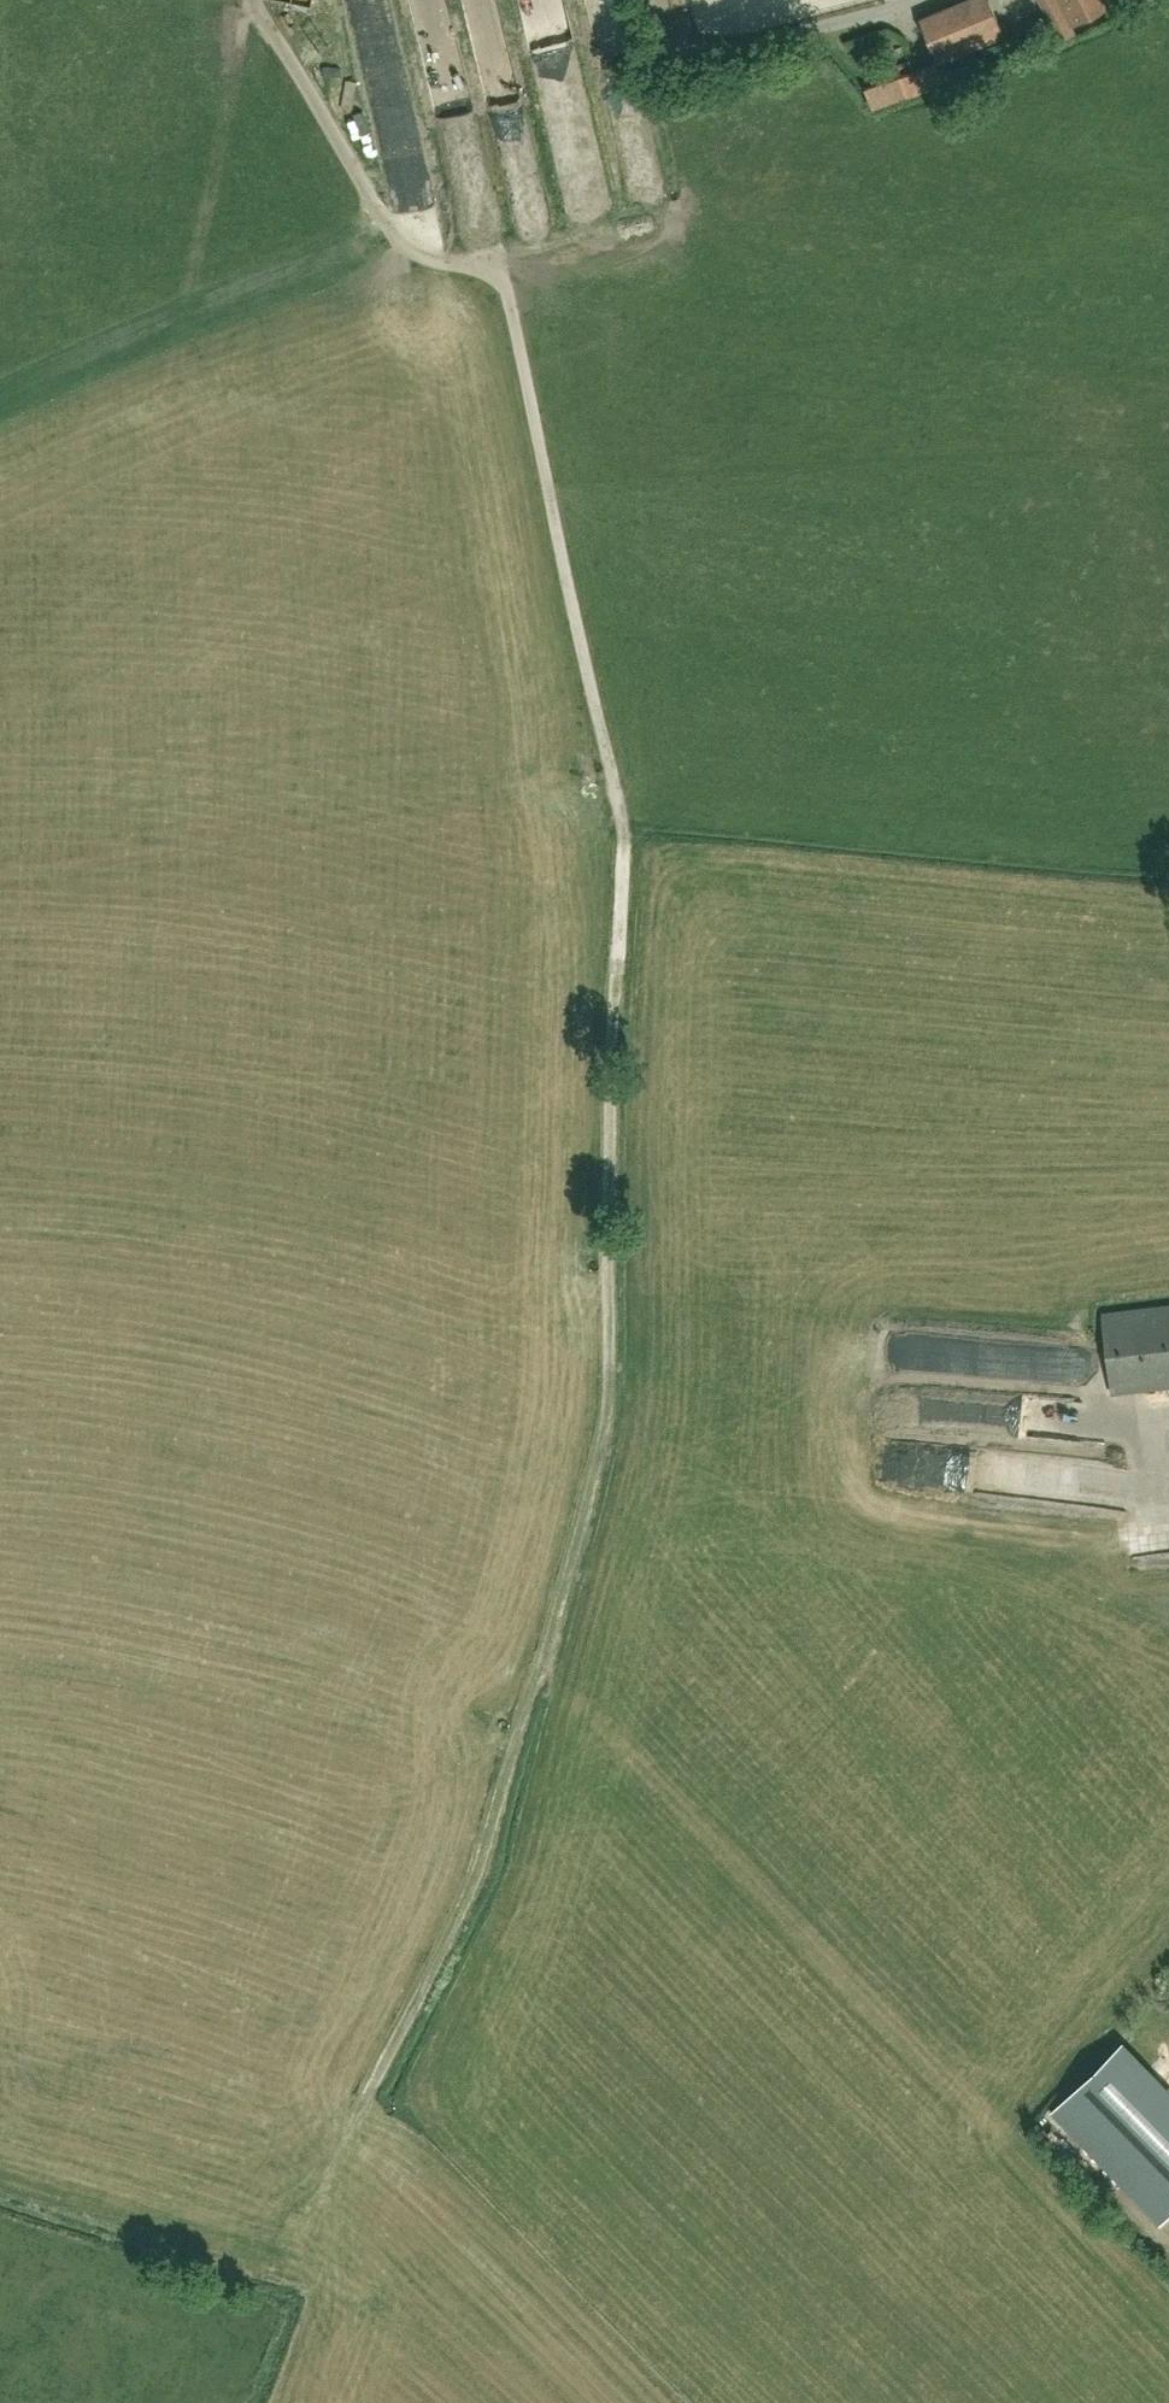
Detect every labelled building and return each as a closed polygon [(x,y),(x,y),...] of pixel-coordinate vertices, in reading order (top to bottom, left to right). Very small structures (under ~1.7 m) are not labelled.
[(970,5),(986,42),(1004,34),(989,0),(983,0),(970,5)] [(1114,3),(1112,0),(1038,0),(1060,43),(1075,35),(1070,26),(1114,3)] [(939,62),(957,55),(941,18),(923,25),(939,62)] [(915,76),(920,89),(945,80),(940,67),(915,76)] [(1103,1315),(1113,1395),(1168,1388),(1168,1307),(1103,1315)] [(1124,1508),(1129,1470),(1049,1460),(1044,1498),(1124,1508)] [(1168,2214),(1168,2090),(1123,2042),(1067,2097),(1121,2151),(1106,2166),(1160,2222),(1168,2214)]
